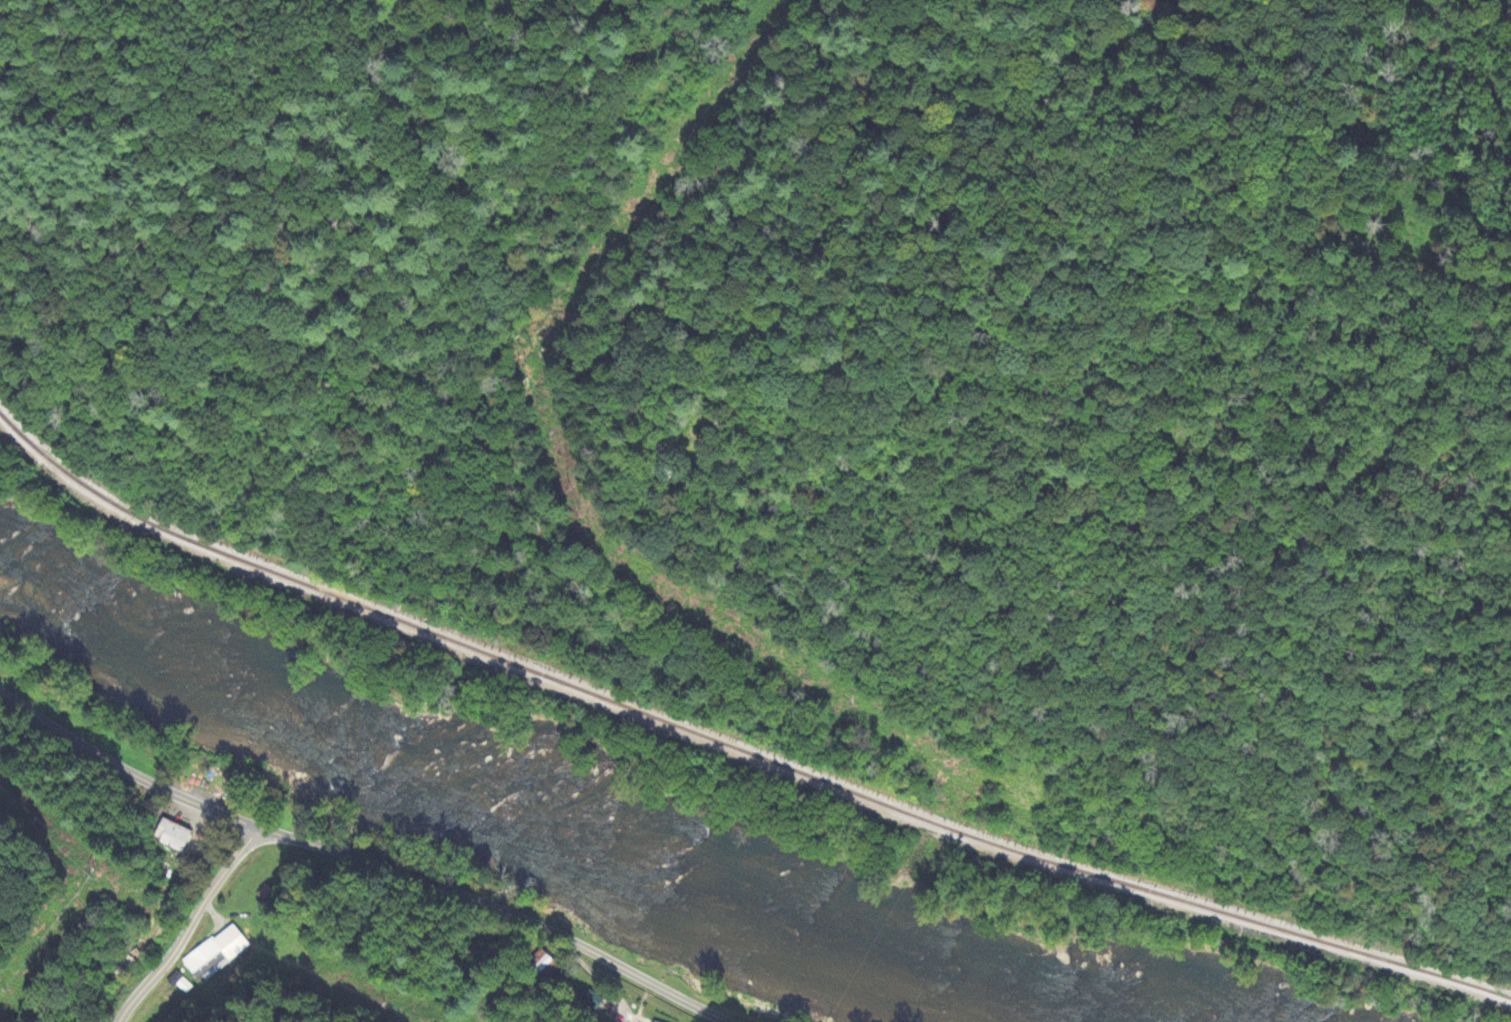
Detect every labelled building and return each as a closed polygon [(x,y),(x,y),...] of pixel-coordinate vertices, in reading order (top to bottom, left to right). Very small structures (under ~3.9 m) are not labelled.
[(183,854),(192,833),(163,820),(153,841),(183,854)] [(273,894),(264,887),(257,898),(266,904),(273,894)] [(228,964),(213,943),(184,964),(198,984),(228,964)] [(598,1011),(601,998),(587,994),(583,1007),(598,1011)]
